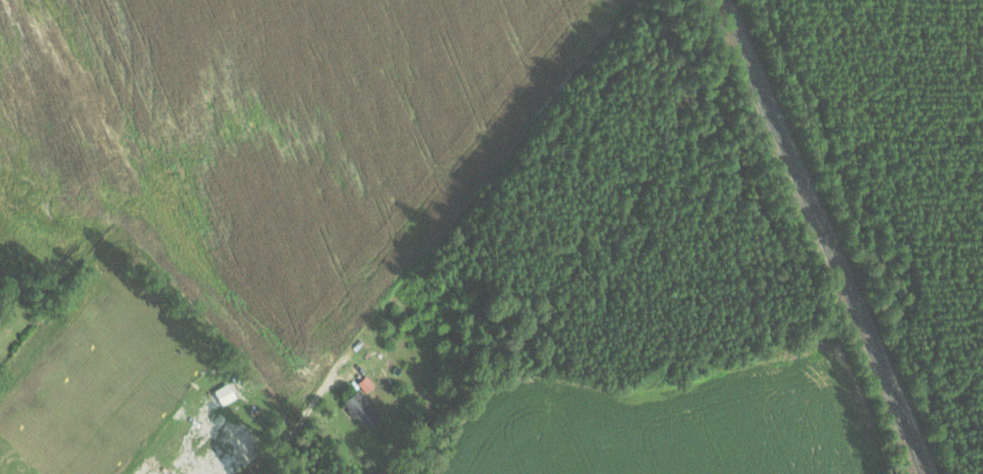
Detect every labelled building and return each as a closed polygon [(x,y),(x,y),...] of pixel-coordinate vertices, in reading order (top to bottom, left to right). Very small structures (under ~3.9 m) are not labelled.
[(367,393),(376,385),(367,375),(358,383),(367,393)] [(238,396),(230,382),(215,390),(223,404),(238,396)] [(344,400),(364,429),(380,418),(361,389),(344,400)]
